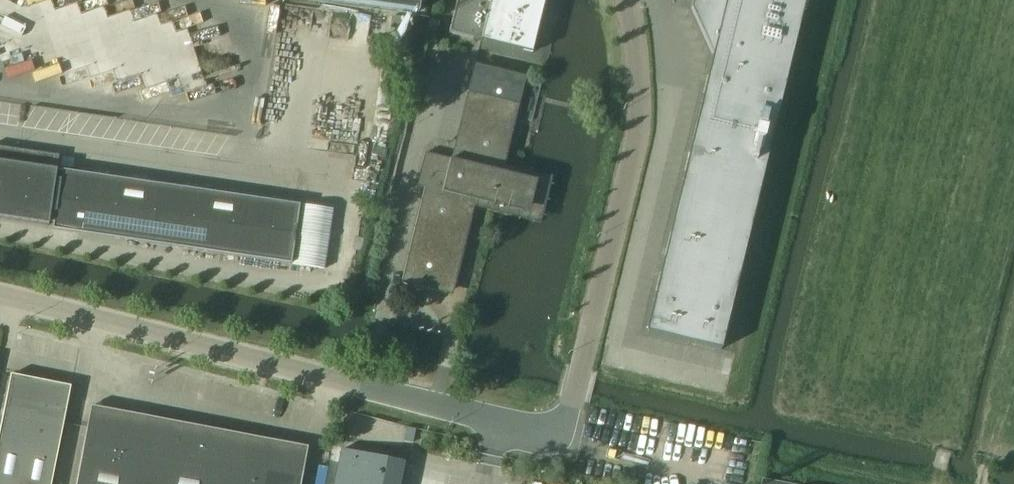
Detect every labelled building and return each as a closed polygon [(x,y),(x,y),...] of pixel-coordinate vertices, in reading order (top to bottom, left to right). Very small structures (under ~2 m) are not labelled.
[(419,11),(420,0),(339,0),(419,11)] [(449,33),(532,54),(545,0),(457,0),(449,33)] [(646,332),(721,350),(806,0),(693,0),(691,8),(713,56),(646,332)] [(412,19),(392,16),(390,28),(410,31),(412,19)] [(15,23),(11,32),(22,37),(26,28),(15,23)] [(458,161),(503,172),(526,76),(475,64),(468,92),(475,94),(458,161)] [(111,177),(61,170),(61,171),(57,171),(59,156),(0,147),(0,218),(49,225),(49,223),(53,223),(52,230),(232,256),(241,196),(111,177)] [(503,172),(458,161),(425,153),(417,185),(425,187),(402,282),(446,293),(469,199),(535,215),(543,182),(503,172)] [(71,387),(12,376),(0,433),(0,483),(52,483),(71,387)] [(126,413),(91,406),(76,483),(112,483),(126,413)] [(126,413),(112,483),(302,483),(309,448),(126,413)] [(403,463),(341,450),(334,483),(399,483),(403,463)]
